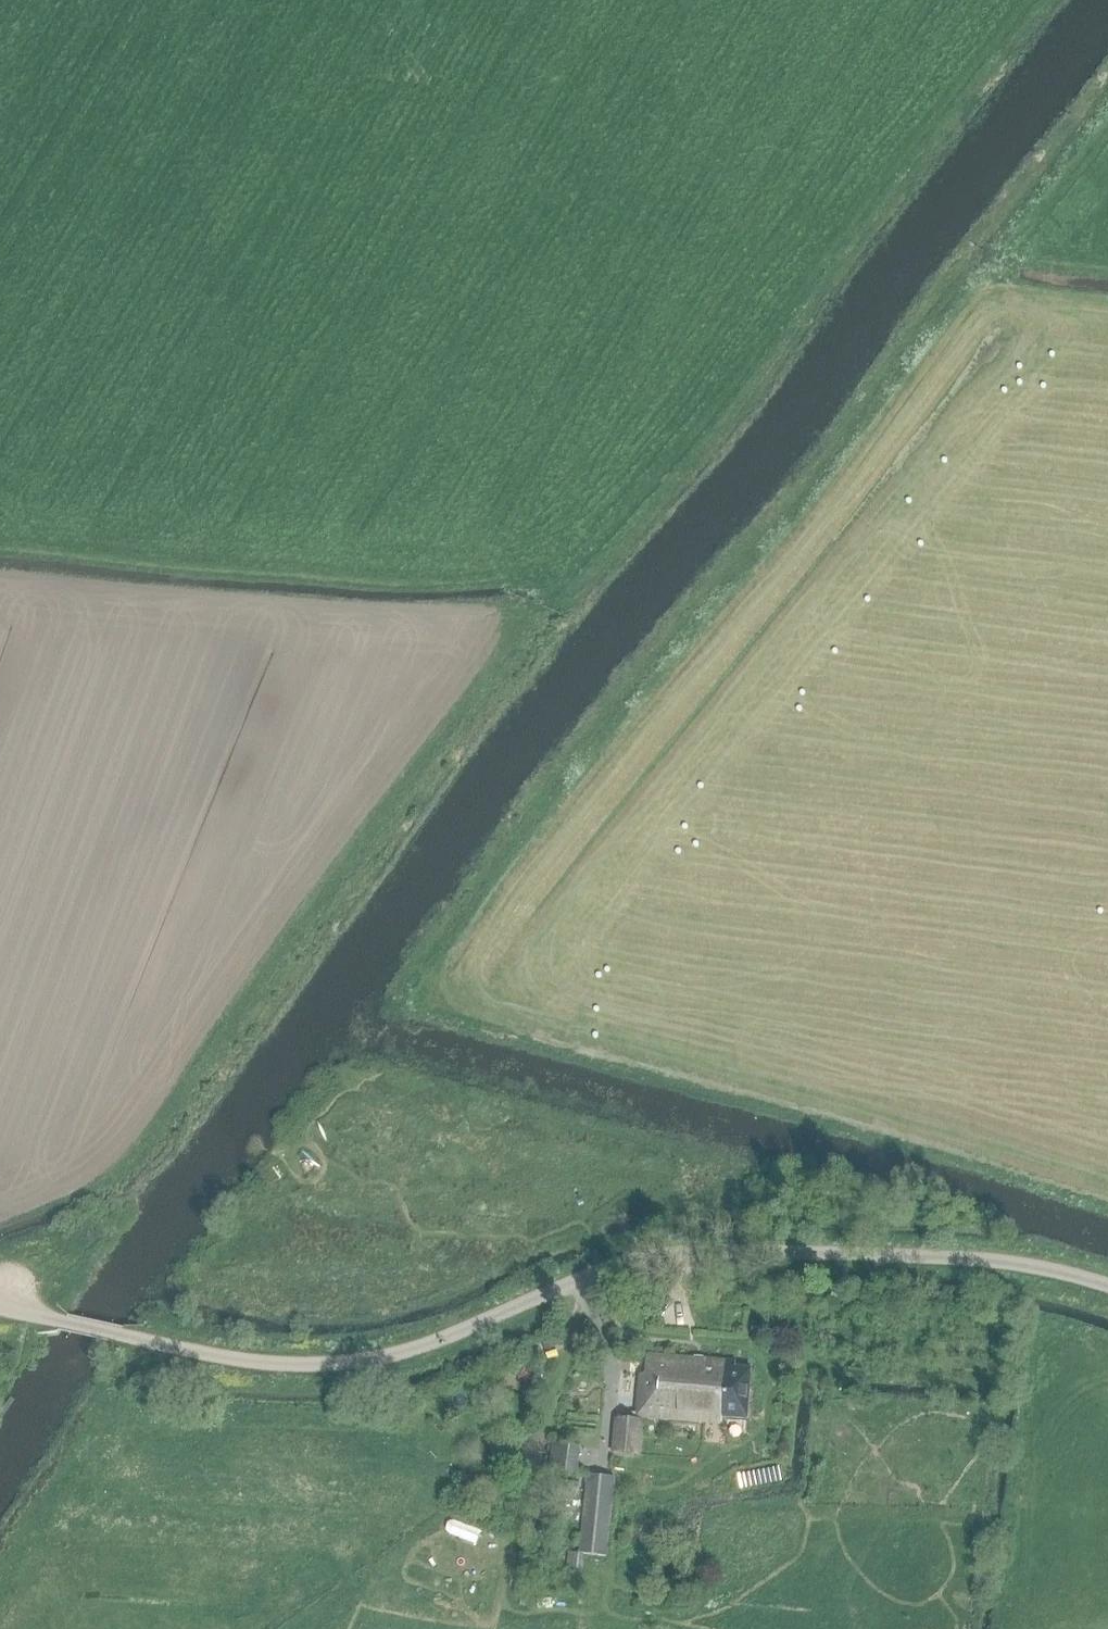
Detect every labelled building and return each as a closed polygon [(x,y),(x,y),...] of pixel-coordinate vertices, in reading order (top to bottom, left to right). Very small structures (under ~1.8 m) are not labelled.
[(720,1425),(721,1418),(747,1420),(751,1367),(735,1366),(735,1361),(725,1360),(725,1358),(645,1352),(644,1374),(638,1373),(635,1412),(630,1412),(630,1418),(614,1417),(611,1453),(640,1456),(643,1420),(720,1425)] [(576,1475),(578,1448),(551,1447),(550,1473),(576,1475)] [(586,1475),(577,1554),(568,1553),(566,1573),(581,1575),(583,1555),(604,1557),(612,1478),(586,1475)]
